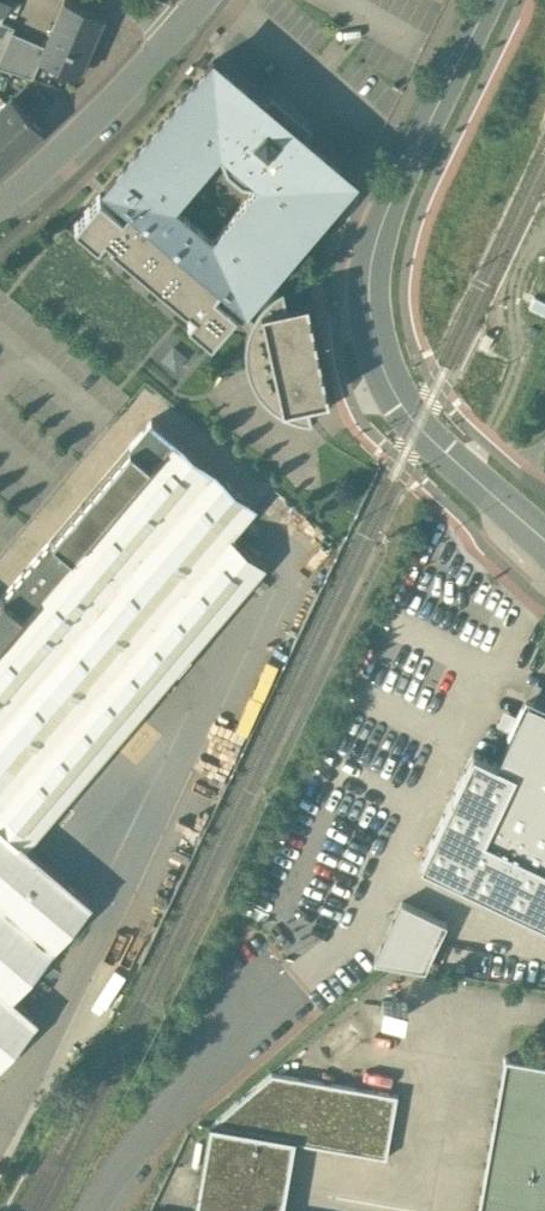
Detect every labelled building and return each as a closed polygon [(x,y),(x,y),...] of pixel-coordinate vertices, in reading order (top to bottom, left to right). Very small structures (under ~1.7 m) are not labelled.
[(5,15),(11,0),(0,0),(0,13),(5,15)] [(103,17),(64,1),(45,47),(40,59),(41,59),(79,75),(103,17)] [(12,33),(14,29),(0,24),(0,63),(12,33)] [(12,33),(0,63),(0,66),(12,70),(33,78),(41,59),(40,59),(45,47),(12,33)] [(350,176),(213,60),(105,187),(127,206),(122,212),(100,193),(75,223),(98,243),(105,234),(112,240),(111,242),(187,307),(189,305),(195,311),(188,319),(211,339),(237,310),(214,290),(220,285),(242,304),(350,176)] [(242,304),(220,285),(214,290),(237,310),(250,321),(253,314),(242,304)] [(283,285),(274,290),(270,293),(266,297),(261,303),(255,311),(253,314),(250,321),(249,325),(248,329),(247,333),(246,337),(246,341),(245,348),(246,355),(246,359),(247,363),(249,370),(252,377),(256,385),(260,391),(265,396),(270,401),(274,404),(279,407),(283,410),(289,413),(297,415),(306,417),(311,418),(308,400),(329,396),(307,297),(287,302),(283,285)] [(487,348),(493,335),(485,331),(480,344),(487,348)] [(157,419),(0,606),(0,646),(177,436),(157,419)] [(177,436),(0,646),(0,731),(220,471),(177,436)] [(260,504),(220,471),(0,731),(0,812),(260,504)] [(270,564),(236,536),(0,812),(0,825),(27,847),(270,564)] [(524,698),(494,765),(511,773),(481,839),(544,869),(544,707),(524,698)] [(471,753),(416,865),(544,925),(544,869),(481,839),(511,773),(494,765),(471,753)] [(42,1018),(16,997),(96,903),(27,847),(0,825),(0,1068),(42,1018)] [(400,903),(372,961),(420,970),(442,922),(400,903)] [(399,1014),(401,1000),(388,998),(385,1011),(399,1014)] [(505,1055),(477,1210),(544,1210),(544,1062),(505,1055)] [(211,1122),(210,1122),(194,1210),(282,1210),(295,1140),(386,1156),(397,1093),(271,1071),(211,1122)]
